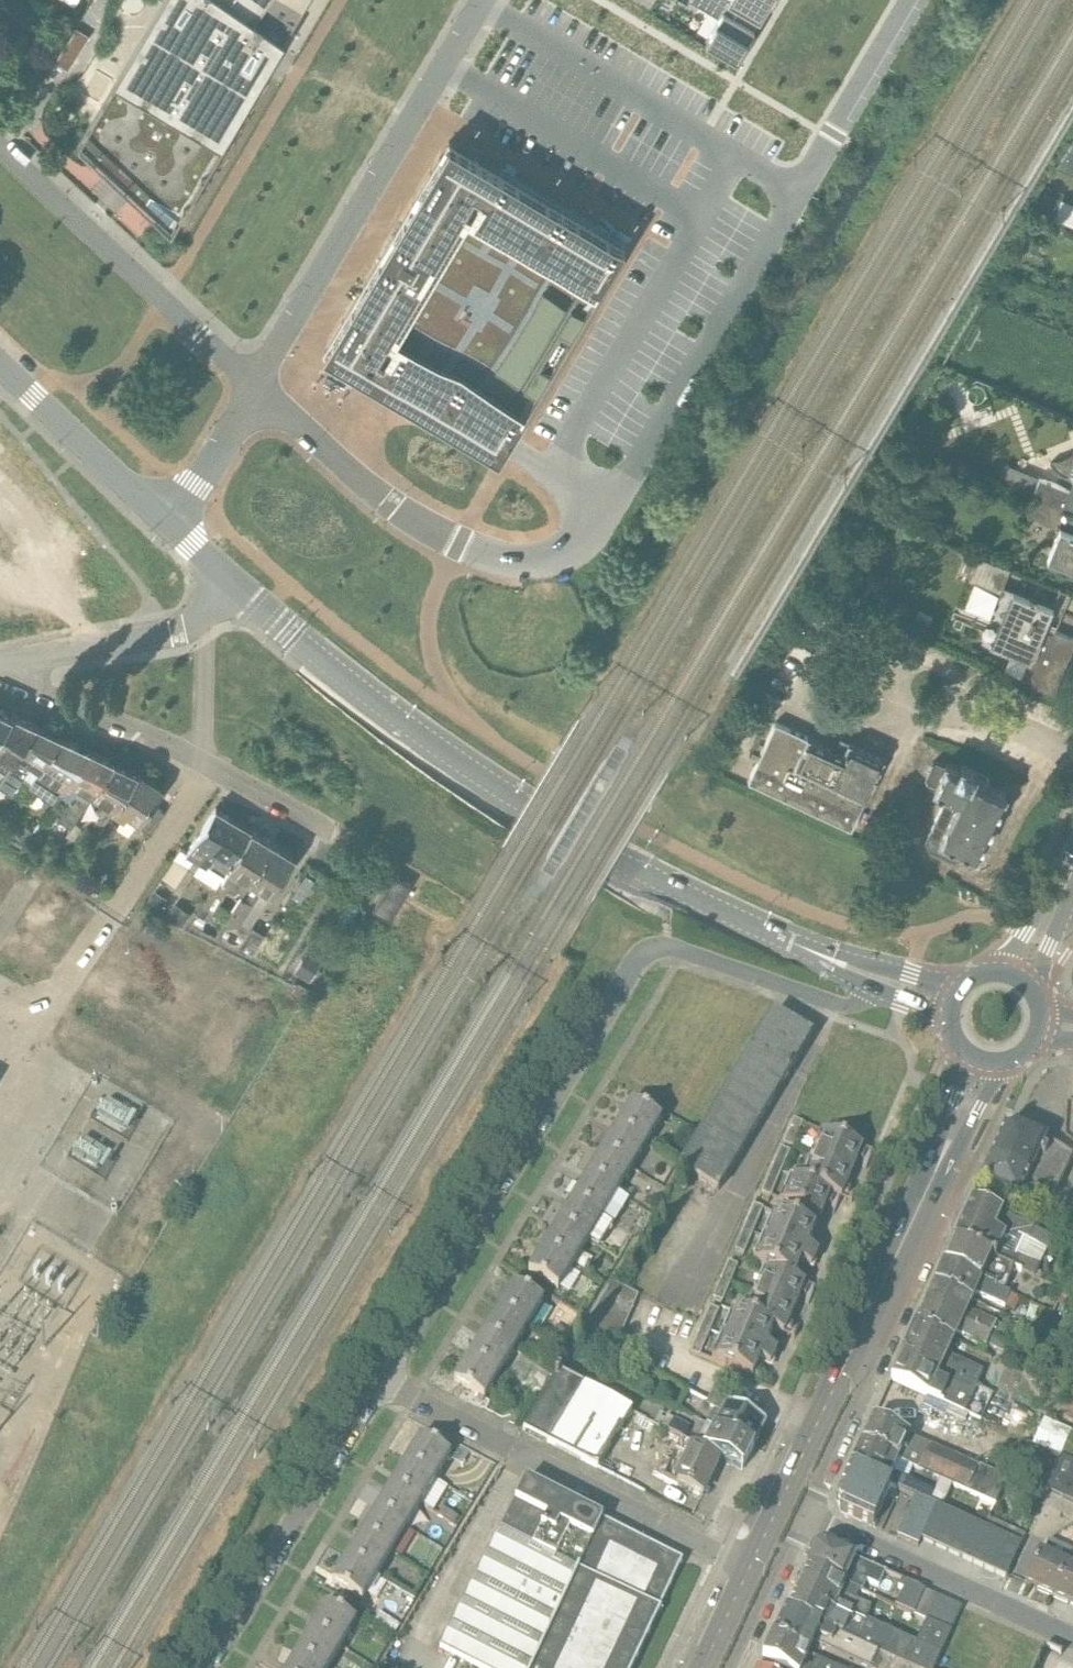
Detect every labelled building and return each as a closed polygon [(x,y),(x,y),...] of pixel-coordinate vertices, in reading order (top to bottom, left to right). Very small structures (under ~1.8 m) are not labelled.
[(78,141),(171,229),(226,136),(307,0),(162,0),(78,141)] [(718,16),(706,37),(724,48),(738,56),(759,19),(728,1),(729,0),(691,0),(718,16)] [(728,1),(759,19),(771,0),(729,0),(728,1)] [(55,62),(68,70),(90,36),(77,28),(55,62)] [(439,157),(323,352),(499,456),(624,245),(500,171),(449,141),(439,157)] [(1072,174),(1072,152),(1067,150),(1055,166),(1072,174)] [(318,395),(360,414),(372,387),(331,367),(318,395)] [(1031,498),(1035,499),(1061,510),(1064,504),(1072,508),(1072,448),(1070,456),(1051,463),(1052,463),(1052,464),(1052,465),(1053,465),(1053,466),(1054,466),(1054,467),(1055,468),(1056,469),(1056,470),(1057,470),(1057,471),(1058,471),(1058,472),(1059,472),(1059,473),(1060,473),(1061,473),(1061,474),(1062,474),(1062,475),(1063,475),(1064,475),(1064,476),(1065,476),(1066,477),(1067,477),(1068,478),(1072,479),(1068,490),(1039,478),(1031,498)] [(1001,478),(1034,488),(1039,472),(1006,462),(1001,478)] [(1035,499),(1028,517),(1054,527),(1061,510),(1035,499)] [(1047,559),(1072,570),(1072,534),(1060,528),(1047,559)] [(968,579),(1000,593),(1010,569),(978,555),(968,579)] [(977,587),(971,607),(991,612),(996,592),(977,587)] [(1012,590),(990,644),(1009,652),(1004,663),(1024,671),(1021,678),(1053,694),(1072,647),(1072,639),(1044,627),(1052,607),(1012,590)] [(14,715),(0,708),(0,734),(14,715)] [(36,725),(14,715),(0,734),(0,778),(36,725)] [(756,763),(748,781),(850,829),(864,800),(866,800),(884,759),(881,757),(887,744),(857,731),(851,743),(847,741),(847,742),(839,739),(835,749),(775,722),(765,745),(757,741),(749,759),(756,763)] [(12,791),(30,763),(40,770),(62,737),(36,725),(0,778),(0,783),(12,791)] [(54,804),(60,796),(91,750),(62,737),(40,770),(28,787),(54,804)] [(71,829),(90,799),(114,761),(91,750),(60,796),(69,801),(56,820),(71,830),(71,829)] [(925,839),(928,848),(952,859),(960,856),(963,850),(976,856),(1006,793),(990,785),(989,779),(975,773),(974,773),(977,768),(959,760),(957,765),(945,759),(943,764),(936,761),(931,762),(925,776),(927,782),(933,785),(931,788),(934,790),(932,794),(940,797),(934,808),(938,810),(925,839)] [(110,812),(112,813),(139,772),(114,761),(90,799),(103,808),(94,820),(103,826),(106,818),(110,812)] [(139,772),(112,813),(122,819),(123,818),(135,826),(137,824),(151,833),(165,811),(152,802),(161,787),(139,772)] [(181,891),(193,874),(230,817),(215,808),(185,855),(191,859),(174,887),(181,891)] [(251,830),(230,817),(193,874),(204,880),(215,887),(251,830)] [(108,819),(103,826),(96,836),(105,842),(116,825),(108,819)] [(230,885),(243,892),(273,843),(251,830),(215,887),(203,907),(189,925),(196,929),(210,911),(213,913),(223,897),(223,896),(230,885)] [(273,843),(243,892),(240,897),(225,921),(214,938),(251,956),(252,953),(274,966),(284,949),(262,937),(264,933),(252,927),(254,923),(246,918),(255,905),(253,904),(262,889),(271,894),(295,856),(273,843)] [(373,909),(390,920),(411,885),(394,875),(373,909)] [(312,976),(323,958),(309,950),(298,968),(312,976)] [(774,1014),(680,1170),(718,1193),(812,1037),(774,1014)] [(616,1127),(647,1146),(662,1121),(632,1102),(616,1127)] [(784,1145),(793,1149),(803,1124),(794,1120),(784,1145)] [(1046,1215),(1072,1157),(1047,1140),(1045,1139),(1015,1126),(1015,1125),(1005,1129),(1006,1129),(980,1185),(1046,1215)] [(602,1151),(633,1170),(647,1146),(616,1127),(602,1151)] [(811,1156),(851,1174),(862,1149),(822,1131),(811,1156)] [(771,1171),(780,1175),(790,1152),(781,1148),(771,1171)] [(587,1176),(618,1194),(633,1170),(602,1151),(587,1176)] [(800,1180),(830,1193),(841,1198),(851,1174),(811,1156),(800,1180)] [(761,1194),(770,1198),(780,1175),(771,1171),(761,1194)] [(573,1199),(603,1218),(618,1194),(587,1176),(573,1199)] [(830,1193),(800,1180),(790,1176),(779,1201),(819,1218),(830,1193)] [(558,1224),(588,1243),(603,1218),(573,1199),(558,1224)] [(954,1241),(1015,1269),(1026,1274),(1030,1265),(1000,1251),(1005,1239),(1010,1241),(1013,1235),(1028,1242),(1034,1230),(972,1202),(954,1241)] [(745,1228),(754,1232),(763,1209),(754,1206),(745,1228)] [(767,1240),(815,1260),(818,1253),(807,1248),(814,1231),(778,1215),(767,1240)] [(544,1247),(574,1266),(588,1243),(558,1224),(544,1247)] [(735,1251),(744,1255),(754,1232),(745,1228),(735,1251)] [(762,1268),(794,1280),(801,1263),(811,1268),(815,1260),(767,1240),(757,1266),(762,1268)] [(1004,1292),(1015,1269),(954,1241),(943,1265),(1004,1292)] [(574,1266),(544,1247),(528,1272),(559,1291),(574,1266)] [(721,1281),(730,1285),(738,1267),(729,1263),(721,1281)] [(1020,1300),(1004,1292),(943,1265),(935,1284),(973,1302),(976,1295),(1015,1311),(1020,1300)] [(753,1292),(794,1309),(805,1284),(794,1280),(762,1268),(753,1292)] [(713,1299),(722,1303),(730,1285),(721,1281),(713,1299)] [(638,1296),(612,1283),(604,1297),(633,1309),(638,1296)] [(498,1310),(528,1327),(543,1302),(513,1284),(498,1310)] [(925,1306),(998,1339),(1004,1327),(969,1311),(970,1309),(981,1314),(982,1311),(999,1319),(1001,1314),(973,1302),(935,1284),(925,1306)] [(742,1316),(773,1330),(783,1334),(794,1309),(753,1292),(742,1316)] [(633,1309),(604,1297),(596,1310),(627,1323),(633,1309)] [(1008,1344),(998,1339),(925,1306),(916,1325),(954,1343),(958,1335),(986,1348),(987,1346),(1004,1354),(1008,1344)] [(700,1330),(709,1334),(719,1311),(710,1308),(700,1330)] [(484,1333),(514,1350),(528,1327),(498,1310),(484,1333)] [(627,1323),(596,1310),(588,1323),(621,1337),(627,1323)] [(726,1338),(773,1358),(776,1351),(766,1346),(773,1330),(742,1316),(737,1313),(726,1338)] [(621,1337),(588,1323),(583,1332),(615,1350),(621,1337)] [(903,1353),(977,1386),(983,1372),(948,1356),(954,1343),(916,1325),(903,1353)] [(1007,1343),(1017,1347),(1025,1330),(1015,1325),(1007,1343)] [(691,1353),(700,1357),(709,1334),(700,1330),(691,1353)] [(470,1356),(499,1374),(514,1350),(484,1333),(470,1356)] [(770,1366),(773,1358),(726,1338),(716,1364),(752,1379),(759,1361),(770,1366)] [(964,1414),(977,1386),(903,1353),(891,1380),(964,1414)] [(499,1374),(470,1356),(455,1381),(484,1399),(499,1374)] [(558,1373),(523,1431),(598,1468),(633,1412),(558,1373)] [(715,1426),(755,1446),(766,1425),(730,1406),(732,1403),(725,1399),(730,1390),(718,1383),(705,1406),(721,1415),(715,1426)] [(675,1420),(669,1431),(684,1440),(690,1428),(675,1420)] [(862,1444),(906,1465),(996,1506),(1007,1479),(977,1466),(873,1420),(862,1444)] [(742,1470),(755,1446),(715,1426),(708,1423),(700,1437),(707,1441),(703,1449),(719,1458),(742,1470)] [(1061,1459),(1072,1463),(1072,1432),(1061,1459)] [(406,1461),(435,1479),(450,1454),(421,1437),(406,1461)] [(719,1458),(703,1449),(702,1450),(680,1440),(675,1451),(688,1457),(677,1481),(704,1493),(719,1458)] [(914,1498),(930,1503),(934,1493),(901,1478),(906,1465),(862,1444),(851,1468),(891,1487),(914,1498)] [(1061,1459),(1051,1478),(1045,1491),(1072,1505),(1072,1463),(1061,1459)] [(391,1485),(420,1504),(435,1479),(406,1461),(391,1485)] [(891,1487),(851,1468),(836,1500),(841,1513),(873,1527),(891,1487)] [(440,1649),(477,1667),(633,1667),(660,1609),(682,1561),(602,1520),(603,1519),(526,1480),(440,1649)] [(377,1509),(406,1528),(420,1504),(391,1485),(377,1509)] [(917,1547),(921,1540),(936,1506),(930,1503),(914,1498),(897,1538),(917,1547)] [(948,1511),(936,1506),(921,1540),(933,1546),(948,1511)] [(362,1534),(391,1553),(406,1528),(377,1509),(362,1534)] [(960,1517),(948,1511),(933,1546),(945,1551),(960,1517)] [(972,1522),(960,1517),(945,1551),(957,1556),(972,1522)] [(984,1528),(972,1522),(957,1556),(969,1562),(984,1528)] [(996,1533),(984,1528),(969,1562),(981,1567),(996,1533)] [(1009,1539),(996,1533),(981,1567),(993,1573),(1009,1539)] [(347,1558),(376,1577),(391,1553),(362,1534),(347,1558)] [(1021,1544),(1009,1539),(993,1573),(1005,1578),(1021,1544)] [(1052,1597),(1068,1563),(1072,1552),(1049,1542),(1044,1552),(1041,1551),(1025,1585),(1052,1597)] [(866,1582),(878,1587),(884,1575),(823,1547),(814,1551),(806,1568),(809,1569),(859,1592),(859,1591),(862,1592),(866,1582)] [(376,1577),(347,1558),(333,1582),(362,1601),(376,1577)] [(1052,1597),(1072,1606),(1072,1566),(1068,1563),(1052,1597)] [(799,1591),(865,1620),(869,1613),(871,1608),(855,1601),(859,1592),(809,1569),(808,1573),(806,1572),(803,1573),(801,1579),(801,1581),(803,1582),(799,1591)] [(924,1594),(898,1582),(895,1589),(903,1592),(896,1608),(914,1616),(924,1594)] [(914,1642),(865,1620),(799,1591),(795,1589),(786,1610),(912,1667),(936,1667),(952,1633),(951,1632),(939,1627),(927,1622),(924,1620),(914,1642)] [(925,1594),(924,1594),(914,1616),(924,1620),(927,1622),(937,1599),(926,1593),(925,1594)] [(949,1604),(937,1599),(927,1622),(939,1627),(949,1604)] [(961,1609),(949,1604),(939,1627),(951,1632),(961,1609)] [(312,1629),(343,1648),(357,1624),(326,1605),(312,1629)] [(810,1654),(814,1644),(865,1667),(912,1667),(786,1610),(773,1638),(810,1654)] [(320,1667),(330,1667),(343,1648),(312,1629),(297,1654),(320,1667)] [(805,1664),(810,1654),(773,1638),(762,1661),(763,1662),(777,1667),(838,1667),(816,1658),(811,1667),(805,1664)] [(297,1654),(288,1667),(320,1667),(297,1654)]
